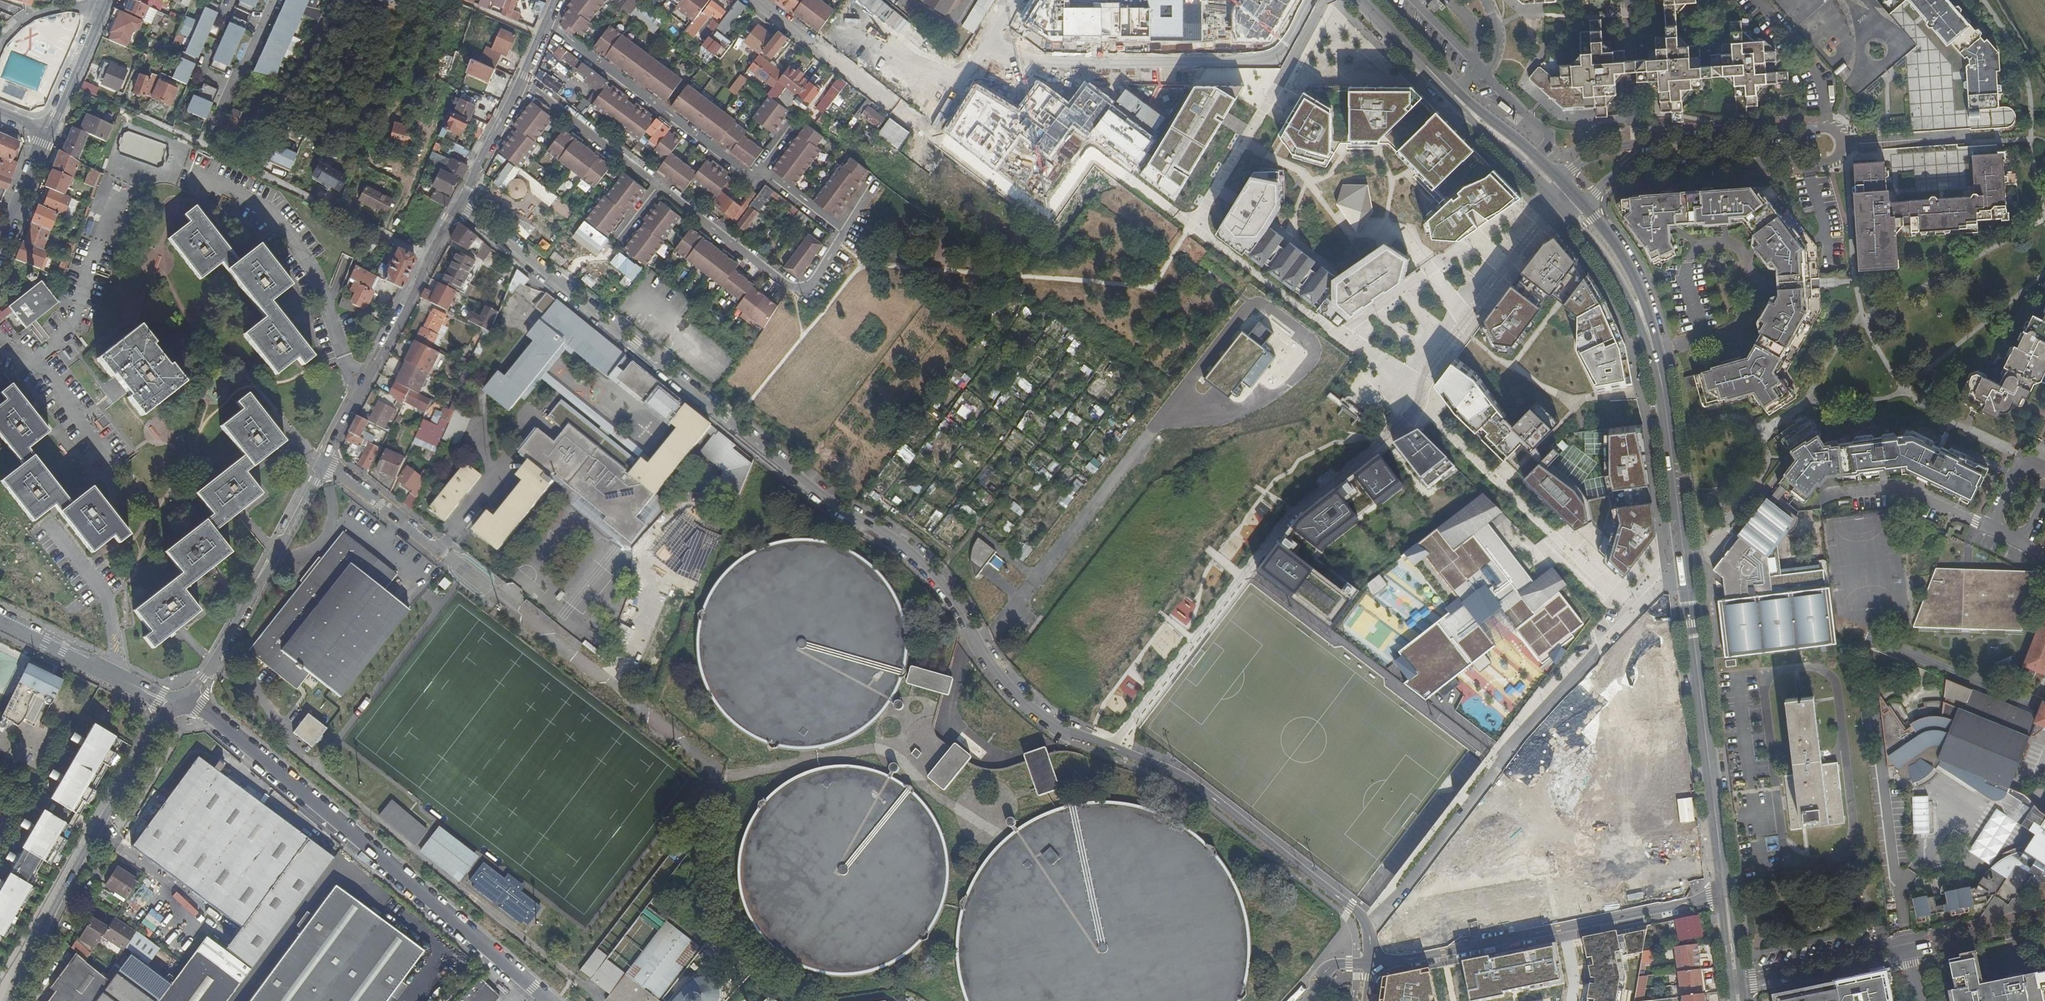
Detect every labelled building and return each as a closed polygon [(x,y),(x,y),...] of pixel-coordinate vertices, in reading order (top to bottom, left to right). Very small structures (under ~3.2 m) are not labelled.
[(133,0),(130,0),(126,7),(125,10),(143,18),(142,20),(144,21),(151,24),(157,11),(141,4),(133,0)] [(186,83),(222,0),(204,0),(201,7),(204,8),(198,22),(188,18),(181,33),(191,37),(185,51),(183,50),(179,58),(180,59),(172,77),(186,83)] [(257,0),(239,0),(235,9),(250,15),(257,0)] [(275,77),(276,69),(307,0),(288,0),(285,7),(282,14),(279,12),(266,41),(269,43),(266,49),(263,56),(260,55),(253,70),(275,77)] [(279,12),(282,14),(285,7),(288,0),(284,0),(282,5),(279,12)] [(479,4),(491,9),(493,4),(504,8),(507,0),(481,0),(479,4)] [(504,8),(502,14),(517,20),(520,12),(514,10),(517,0),(507,0),(504,8)] [(541,15),(546,3),(538,0),(533,12),(541,15)] [(574,0),(565,12),(568,14),(563,20),(565,22),(562,26),(575,36),(578,32),(585,37),(594,25),(591,23),(609,0),(574,0)] [(637,6),(641,0),(611,0),(655,34),(660,28),(635,9),(637,6)] [(710,0),(682,0),(677,7),(694,21),(710,0)] [(746,6),(738,0),(719,25),(717,28),(725,34),(746,6)] [(805,0),(786,0),(780,7),(787,12),(789,9),(791,11),(795,14),(805,0)] [(805,25),(823,2),(821,0),(805,0),(795,14),(800,18),(799,21),(805,25)] [(926,2),(947,14),(955,0),(927,0),(926,2)] [(974,34),(980,24),(995,0),(980,0),(963,27),(974,34)] [(1134,0),(1074,0),(1075,1),(1060,25),(1094,46),(1103,31),(1112,37),(1134,0)] [(1178,4),(1166,0),(1155,0),(1148,21),(1142,19),(1139,29),(1158,35),(1162,23),(1171,26),(1178,4)] [(1207,22),(1220,2),(1216,0),(1198,0),(1191,12),(1207,22)] [(1299,0),(1278,0),(1291,10),(1299,0)] [(1426,3),(1433,10),(1441,2),(1440,0),(1429,0),(1426,3)] [(1598,117),(1606,117),(1605,94),(1614,94),(1614,72),(1639,71),(1639,80),(1658,79),(1659,110),(1671,110),(1672,120),(1683,119),(1682,88),(1702,87),(1702,78),(1735,77),(1736,117),(1746,117),(1746,106),(1757,105),(1756,83),(1788,82),(1787,72),(1765,73),(1765,62),(1775,61),(1775,49),(1765,41),(1752,42),(1752,40),(1741,33),(1740,33),(1740,22),(1730,22),(1731,55),(1711,56),(1711,67),(1700,68),(1699,47),(1677,48),(1675,13),(1676,13),(1685,2),(1698,2),(1699,0),(1663,0),(1665,38),(1656,38),(1657,59),(1624,61),(1624,52),(1602,53),(1602,20),(1591,21),(1591,32),(1580,32),(1580,35),(1581,64),(1570,65),(1561,65),(1561,75),(1551,75),(1540,66),(1528,79),(1561,107),(1592,106),(1595,106),(1596,113),(1596,117),(1598,117)] [(1846,86),(1856,97),(1916,46),(1877,0),(1773,0),(1846,86)] [(1909,5),(1905,0),(1883,0),(1882,1),(1892,16),(1909,5)] [(2006,128),(2010,126),(2013,124),(2015,121),(2015,117),(2014,113),(2012,109),(2007,107),(2000,107),(1997,71),(2001,70),(2000,63),(1999,63),(1999,56),(2000,56),(2000,52),(1988,39),(1986,41),(1951,0),(1910,0),(1928,21),(1928,22),(1928,25),(1930,28),(1933,28),(1934,27),(1949,45),(1952,42),(1966,58),(1968,57),(1970,59),(1970,63),(1969,63),(1967,65),(1970,110),(1980,109),(1981,120),(1971,121),(1971,131),(2006,128)] [(715,13),(718,15),(721,18),(725,12),(712,1),(703,13),(711,18),(713,15),(715,13)] [(813,28),(819,32),(835,11),(823,2),(805,25),(811,30),(813,28)] [(635,9),(660,28),(662,25),(652,17),(637,6),(635,9)] [(118,18),(111,32),(113,33),(110,40),(126,47),(135,28),(140,30),(144,21),(142,20),(116,8),(113,16),(118,18)] [(658,11),(652,17),(662,25),(668,18),(658,11)] [(9,15),(0,12),(0,19),(6,21),(9,15)] [(181,33),(188,18),(184,16),(178,32),(181,33)] [(844,16),(832,31),(837,36),(850,20),(844,16)] [(224,74),(247,23),(232,17),(209,67),(224,74)] [(701,33),(708,39),(710,36),(712,34),(717,28),(719,25),(712,20),(701,33)] [(746,42),(761,54),(763,51),(774,38),(759,25),(746,42)] [(684,82),(612,27),(596,48),(602,53),(600,55),(612,64),(614,62),(626,71),(624,73),(635,82),(637,79),(650,89),(648,92),(659,100),(661,98),(668,103),(684,82)] [(508,55),(516,35),(502,29),(494,49),(489,47),(482,62),(496,69),(503,53),(508,55)] [(791,40),(779,31),(774,38),(763,51),(773,58),(783,45),(786,47),(791,40)] [(727,46),(712,34),(710,36),(726,48),(727,46)] [(726,48),(710,36),(708,39),(705,43),(703,45),(721,59),(731,46),(729,44),(727,46),(726,48)] [(585,81),(601,93),(607,85),(609,83),(552,40),(549,48),(555,52),(553,54),(561,60),(563,58),(572,65),(568,70),(574,74),(578,70),(588,77),(585,81)] [(263,48),(260,55),(263,56),(266,49),(269,43),(266,41),(263,48)] [(1367,54),(1375,55),(1375,45),(1368,44),(1367,54)] [(771,64),(760,55),(754,62),(776,79),(779,81),(784,74),(781,72),(775,67),(777,64),(773,61),(771,64)] [(482,62),(473,58),(468,72),(490,81),(496,69),(482,62)] [(98,78),(103,80),(102,84),(119,91),(123,81),(126,82),(130,72),(111,64),(110,64),(105,62),(98,78)] [(769,93),(778,100),(788,88),(779,81),(776,79),(754,62),(750,68),(775,87),(769,93)] [(809,82),(790,67),(784,74),(779,81),(788,88),(795,93),(799,96),(809,82)] [(144,95),(150,79),(137,74),(135,81),(137,82),(133,93),(144,97),(144,95)] [(738,96),(748,79),(740,74),(730,92),(738,96)] [(816,109),(823,114),(848,83),(839,77),(816,109)] [(817,81),(813,78),(809,82),(799,96),(795,93),(785,105),(789,109),(793,104),(795,101),(805,110),(820,91),(814,86),(817,81)] [(157,81),(150,79),(144,95),(150,97),(157,81)] [(177,89),(158,80),(151,97),(170,105),(177,89)] [(99,87),(84,81),(81,88),(96,95),(99,87)] [(186,112),(205,120),(218,90),(203,83),(197,98),(193,96),(186,112)] [(1522,197),(1495,169),(1476,149),(1437,109),(1424,95),(1413,84),(1350,84),(1308,83),(1304,89),(1278,131),(1281,134),(1284,139),(1286,142),(1292,151),(1301,153),(1300,157),(1326,165),(1334,151),(1335,150),(1340,142),(1350,142),(1379,142),(1382,142),(1388,142),(1396,150),(1411,166),(1433,188),(1447,202),(1443,205),(1428,218),(1433,237),(1456,239),(1462,239),(1478,227),(1475,223),(1468,211),(1474,207),(1487,217),(1490,219),(1521,198),(1522,197)] [(1218,84),(1196,85),(1144,173),(1177,198),(1238,99),(1218,84)] [(626,96),(615,87),(613,90),(611,88),(607,85),(601,93),(593,104),(592,105),(592,106),(616,123),(631,104),(628,101),(625,98),(626,96)] [(736,122),(689,86),(673,108),(679,113),(677,115),(689,124),(691,121),(703,130),(701,133),(712,142),(714,139),(724,147),(727,148),(725,150),(725,151),(731,155),(732,153),(752,167),(764,151),(745,136),(747,133),(735,124),(736,122)] [(778,100),(785,105),(795,93),(788,88),(778,100)] [(1141,120),(1151,102),(1133,91),(1122,109),(1141,120)] [(1105,152),(1134,126),(1103,93),(1070,123),(1080,135),(1076,139),(1086,151),(1096,142),(1105,152)] [(782,105),(778,102),(777,101),(771,96),(754,119),(774,134),(777,130),(780,132),(788,120),(786,118),(791,112),(786,108),(784,109),(783,108),(782,107),(782,105)] [(575,109),(584,115),(592,106),(592,105),(584,98),(575,109)] [(506,146),(501,153),(521,168),(539,144),(536,142),(554,118),(547,113),(551,109),(538,99),(535,103),(533,101),(528,108),(525,106),(517,117),(519,119),(514,126),(519,129),(517,133),(515,134),(515,135),(512,133),(504,145),(506,146)] [(460,100),(453,115),(466,121),(468,121),(474,107),(460,100)] [(854,116),(858,120),(861,115),(878,128),(885,120),(868,106),(870,104),(867,100),(854,116)] [(795,101),(793,104),(803,112),(805,110),(795,101)] [(19,119),(24,109),(12,103),(7,113),(19,119)] [(936,103),(927,122),(956,136),(965,118),(936,103)] [(650,114),(639,105),(637,108),(634,106),(631,104),(616,123),(640,141),(644,136),(647,132),(648,130),(655,121),(651,118),(649,116),(650,114)] [(241,113),(242,112),(235,109),(224,133),(231,137),(229,140),(233,142),(234,138),(244,142),(244,141),(251,144),(257,130),(256,130),(257,128),(257,125),(255,121),(253,119),(241,113)] [(1970,110),(1971,121),(1981,120),(1980,109),(1970,110)] [(444,129),(442,128),(439,136),(455,144),(466,121),(453,115),(452,114),(444,129)] [(87,115),(80,130),(87,133),(105,141),(112,126),(87,115)] [(651,141),(658,146),(662,140),(671,129),(657,119),(655,121),(648,130),(653,134),(658,127),(660,129),(651,141)] [(856,123),(852,119),(843,130),(848,133),(856,123)] [(416,129),(395,123),(389,143),(410,149),(416,129)] [(808,125),(806,123),(798,133),(800,134),(808,125)] [(817,147),(824,137),(808,125),(800,134),(796,140),(793,138),(785,150),(787,152),(783,158),(780,156),(776,162),(778,164),(773,170),(795,186),(822,151),(817,147)] [(477,138),(479,139),(485,129),(478,126),(476,131),(476,136),(477,138)] [(72,127),(62,152),(76,160),(87,133),(80,130),(72,127)] [(584,140),(573,132),(571,134),(564,129),(548,151),(595,187),(612,166),(606,161),(608,158),(596,149),(594,152),(582,143),(584,140)] [(124,131),(118,152),(157,164),(163,143),(124,131)] [(839,136),(847,143),(851,138),(843,131),(839,136)] [(673,135),(669,132),(653,152),(665,161),(658,170),(666,176),(668,177),(681,161),(672,154),(683,139),(677,134),(675,137),(673,135)] [(0,134),(0,156),(11,161),(18,142),(0,134)] [(649,140),(644,136),(640,141),(634,147),(640,151),(649,140)] [(851,138),(847,143),(867,157),(871,152),(851,138)] [(431,147),(423,144),(417,158),(425,161),(431,147)] [(350,148),(343,146),(340,153),(347,156),(350,148)] [(54,163),(59,151),(59,150),(55,148),(50,161),(54,163)] [(461,156),(467,158),(471,151),(465,148),(461,156)] [(274,149),(265,167),(276,172),(277,170),(287,174),(294,159),(274,149)] [(54,163),(52,169),(54,170),(70,177),(71,178),(78,161),(76,160),(62,152),(59,151),(54,163)] [(1942,153),(1943,162),(1953,160),(1953,163),(1960,162),(1958,151),(1942,153)] [(732,153),(731,155),(750,169),(752,167),(732,153)] [(2004,154),(1997,154),(1973,156),(1976,193),(1974,193),(1972,196),(1972,197),(1938,199),(1938,198),(1936,196),(1933,196),(1931,198),(1931,200),(1904,202),(1892,203),(1893,201),(1889,199),(1885,162),(1855,164),(1862,269),(1898,266),(1896,236),(1897,234),(1895,232),(1901,225),(1903,227),(1904,225),(1912,225),(1913,231),(1968,227),(1968,224),(1978,223),(1978,220),(2008,218),(2004,154)] [(869,171),(852,158),(845,168),(842,166),(814,201),(835,217),(838,213),(839,210),(842,212),(851,201),(848,199),(850,196),(855,189),(857,187),(860,189),(864,183),(864,182),(862,181),(869,171)] [(451,160),(445,172),(461,180),(468,167),(451,160)] [(692,181),(716,199),(720,194),(724,188),(731,179),(727,176),(725,175),(727,172),(715,163),(713,166),(711,164),(707,161),(698,173),(688,166),(675,183),(677,184),(685,190),(692,181)] [(0,166),(0,174),(11,179),(16,168),(1,162),(0,166)] [(346,179),(319,164),(312,176),(339,191),(346,179)] [(1385,241),(1384,241),(1332,277),(1334,274),(1320,265),(1315,272),(1308,268),(1314,260),(1301,250),(1288,241),(1283,248),(1277,243),(1282,235),(1269,225),(1268,227),(1266,226),(1275,212),(1279,205),(1278,168),(1255,169),(1253,169),(1220,222),(1214,232),(1241,252),(1245,246),(1250,250),(1247,254),(1260,265),(1264,260),(1269,264),(1266,269),(1279,279),(1292,289),(1295,284),(1302,289),(1298,293),(1311,303),(1314,300),(1319,304),(1315,309),(1337,326),(1348,318),(1404,280),(1410,254),(1385,241)] [(92,169),(86,184),(94,187),(99,173),(92,169)] [(52,172),(45,187),(50,189),(63,194),(70,177),(54,170),(53,172),(52,172)] [(457,179),(440,171),(433,187),(449,195),(457,179)] [(864,182),(871,173),(869,171),(862,181),(864,182)] [(587,219),(608,235),(613,229),(616,231),(624,220),(622,218),(629,208),(631,206),(634,207),(642,196),(640,194),(642,192),(645,188),(625,173),(607,196),(606,195),(587,219)] [(7,190),(11,179),(0,174),(0,187),(7,190)] [(1740,226),(1779,193),(1764,175),(1692,182),(1693,233),(1735,230),(1740,226)] [(732,193),(740,182),(733,177),(731,179),(724,188),(732,193)] [(525,198),(527,195),(528,192),(529,189),(528,186),(526,183),(524,181),(521,180),(517,180),(514,181),(511,183),(509,186),(509,189),(509,193),(511,196),(513,198),(516,199),(519,200),(522,199),(525,198)] [(1693,233),(1692,182),(1632,187),(1632,190),(1625,191),(1618,198),(1616,205),(1625,218),(1622,220),(1642,247),(1645,245),(1655,266),(1662,268),(1669,263),(1671,259),(1683,251),(1680,241),(1675,232),(1675,227),(1685,227),(1693,233)] [(745,231),(749,225),(758,213),(757,212),(760,208),(761,209),(770,197),(774,192),(765,185),(757,195),(749,206),(751,207),(737,225),(745,231)] [(1368,185),(1343,185),(1337,204),(1341,211),(1357,233),(1370,216),(1373,212),(1368,185)] [(359,199),(387,214),(393,200),(365,186),(359,199)] [(59,210),(65,195),(63,194),(50,189),(45,201),(36,197),(34,203),(38,205),(43,207),(44,204),(59,210)] [(433,192),(430,199),(446,208),(450,201),(433,192)] [(725,198),(718,207),(737,221),(749,206),(757,195),(753,192),(741,207),(733,201),(731,203),(725,198)] [(1778,275),(1819,271),(1819,270),(1818,244),(1779,193),(1740,226),(1750,247),(1753,247),(1759,255),(1757,260),(1764,270),(1777,269),(1778,275)] [(718,207),(725,198),(720,194),(716,199),(713,203),(718,207)] [(630,242),(625,248),(646,265),(665,241),(663,239),(681,216),(661,201),(658,204),(656,207),(654,206),(645,217),(648,218),(646,221),(638,231),(636,229),(627,240),(630,242)] [(796,218),(800,211),(790,204),(786,210),(796,218)] [(38,205),(31,222),(50,230),(57,213),(43,207),(38,205)] [(184,215),(189,222),(168,238),(200,280),(221,263),(263,318),(243,335),(275,375),(296,359),(301,366),(313,356),(270,301),(291,285),(259,244),(238,261),(195,206),(184,215)] [(800,211),(796,218),(793,221),(787,229),(796,236),(809,218),(800,211)] [(515,230),(528,239),(535,229),(522,220),(515,230)] [(31,222),(24,241),(43,249),(50,230),(31,222)] [(474,244),(482,250),(485,243),(462,225),(453,240),(469,250),(474,244)] [(1895,232),(1897,234),(1903,227),(1901,225),(1895,232)] [(675,249),(742,301),(753,286),(755,284),(735,269),(737,267),(739,264),(732,259),(734,257),(723,248),(721,251),(709,241),(711,239),(700,230),(698,232),(692,228),(675,249)] [(378,238),(370,234),(355,265),(362,269),(378,238)] [(530,242),(548,250),(552,243),(534,234),(530,242)] [(1482,324),(1491,346),(1495,347),(1510,349),(1513,345),(1541,308),(1551,295),(1557,299),(1562,303),(1563,304),(1578,315),(1600,304),(1606,301),(1588,271),(1580,261),(1579,259),(1569,247),(1558,234),(1553,237),(1544,243),(1520,273),(1511,285),(1484,320),(1482,324)] [(823,245),(810,235),(801,246),(794,257),(793,256),(785,268),(799,278),(823,245)] [(43,249),(24,241),(16,259),(40,268),(47,251),(43,249)] [(67,243),(62,257),(63,258),(68,260),(73,245),(67,243)] [(484,261),(493,250),(485,243),(482,250),(478,257),(484,261)] [(387,271),(383,280),(400,288),(401,289),(414,261),(413,256),(398,249),(392,261),(390,259),(387,266),(383,263),(379,270),(384,272),(387,271)] [(620,283),(628,289),(644,269),(621,251),(610,264),(625,276),(620,283)] [(461,291),(470,273),(476,261),(467,257),(463,255),(460,254),(445,283),(461,291)] [(552,261),(566,268),(570,261),(555,254),(552,261)] [(59,271),(63,273),(68,260),(63,258),(59,267),(60,267),(59,271)] [(378,277),(376,276),(362,269),(355,265),(353,271),(350,278),(371,290),(378,277)] [(735,269),(755,284),(756,282),(737,267),(735,269)] [(379,270),(376,276),(378,277),(380,278),(383,280),(387,271),(384,272),(379,270)] [(524,286),(529,279),(519,271),(510,291),(513,293),(521,283),(524,286)] [(1760,336),(1798,357),(1822,314),(1819,271),(1778,275),(1779,288),(1775,289),(1758,317),(1763,328),(1760,336)] [(475,275),(470,273),(461,291),(460,293),(465,295),(475,275)] [(28,275),(26,277),(25,278),(25,280),(26,283),(30,284),(33,283),(35,281),(34,279),(35,278),(34,277),(33,275),(31,274),(28,275)] [(364,310),(380,278),(378,277),(371,290),(350,278),(346,288),(354,293),(351,300),(343,296),(339,306),(358,314),(361,308),(364,310)] [(589,278),(585,284),(596,290),(599,284),(589,278)] [(58,302),(42,281),(10,306),(26,327),(58,302)] [(424,293),(422,298),(450,312),(455,314),(457,311),(450,308),(458,292),(442,283),(433,300),(431,298),(432,296),(424,293)] [(747,321),(766,297),(753,286),(742,301),(737,307),(745,312),(742,316),(747,321)] [(551,309),(547,314),(529,337),(536,343),(507,379),(500,374),(486,392),(510,411),(566,342),(610,378),(625,359),(626,357),(547,294),(541,301),(551,309)] [(765,328),(778,307),(766,297),(747,321),(754,326),(757,322),(765,328)] [(551,309),(541,301),(537,307),(547,314),(551,309)] [(1623,339),(1606,301),(1600,304),(1578,315),(1577,341),(1577,349),(1579,353),(1599,392),(1633,385),(1626,349),(1626,345),(1623,339)] [(473,314),(470,322),(485,329),(491,332),(499,312),(481,303),(479,305),(486,308),(482,318),(473,314)] [(439,335),(443,337),(448,327),(446,326),(449,320),(446,318),(447,316),(434,309),(425,328),(424,327),(417,341),(431,349),(436,351),(439,346),(439,345),(435,344),(439,335)] [(1986,377),(1977,373),(1972,374),(1971,375),(1970,377),(1969,379),(1968,378),(1960,394),(1962,401),(1970,404),(1981,409),(1997,418),(2000,412),(2004,411),(2007,410),(2011,408),(2013,402),(2018,405),(2022,396),(2026,398),(2036,378),(2041,380),(2044,372),(2044,363),(2044,360),(2044,312),(2044,313),(2042,318),(2033,313),(2030,319),(2025,329),(2025,330),(2020,340),(2017,346),(2017,347),(2014,345),(2009,355),(2003,366),(2007,367),(2006,369),(2003,375),(1999,383),(1986,377)] [(377,315),(375,320),(383,324),(386,319),(377,315)] [(1260,322),(1250,336),(1243,330),(1205,379),(1230,397),(1243,381),(1251,388),(1276,356),(1263,346),(1274,333),(1260,322)] [(154,343),(140,325),(96,359),(110,377),(112,375),(129,396),(126,398),(140,416),(184,382),(170,364),(168,366),(151,345),(154,343)] [(485,329),(475,352),(480,355),(491,332),(485,329)] [(1798,357),(1760,336),(1752,351),(1747,348),(1726,354),(1707,360),(1692,365),(1695,374),(1698,387),(1701,399),(1703,399),(1703,402),(1707,412),(1750,399),(1755,408),(1762,405),(1771,416),(1780,410),(1786,410),(1800,400),(1801,392),(1789,372),(1798,357)] [(1068,352),(1074,355),(1081,343),(1074,340),(1068,352)] [(417,341),(406,362),(416,367),(430,374),(431,374),(441,354),(436,351),(431,349),(417,341)] [(467,359),(464,365),(474,370),(480,355),(475,352),(474,351),(473,354),(470,353),(467,359)] [(464,365),(467,359),(462,357),(459,363),(464,365)] [(626,357),(625,359),(641,372),(642,370),(626,357)] [(1456,358),(1452,363),(1472,378),(1481,389),(1492,402),(1498,410),(1504,418),(1501,420),(1509,430),(1512,427),(1513,426),(1513,425),(1507,415),(1478,374),(1456,358)] [(666,418),(673,424),(685,410),(681,407),(684,403),(642,370),(641,372),(625,359),(610,378),(620,386),(622,385),(665,420),(666,418)] [(1472,378),(1452,363),(1435,385),(1455,412),(1465,422),(1476,432),(1482,439),(1504,460),(1522,442),(1531,451),(1532,451),(1534,448),(1554,428),(1560,421),(1558,420),(1538,400),(1531,407),(1517,421),(1513,425),(1513,426),(1512,427),(1509,430),(1501,420),(1504,418),(1498,410),(1492,402),(1481,389),(1472,378)] [(420,395),(430,374),(416,367),(415,369),(406,364),(397,383),(412,390),(420,395)] [(1087,381),(1093,369),(1083,364),(1077,376),(1087,381)] [(1698,387),(1695,374),(1684,376),(1688,391),(1698,387)] [(407,400),(427,410),(428,409),(432,400),(420,395),(412,390),(397,383),(391,394),(398,397),(406,402),(407,400)] [(50,432),(13,384),(0,394),(5,401),(0,405),(0,436),(22,464),(1,480),(32,521),(54,504),(91,552),(113,536),(118,543),(129,534),(92,487),(71,502),(29,448),(50,432)] [(622,385),(620,386),(670,427),(673,424),(666,418),(665,420),(622,385)] [(461,389),(451,410),(455,412),(456,410),(464,391),(461,389)] [(134,610),(150,632),(144,637),(152,648),(199,611),(183,589),(231,553),(215,531),(262,495),(246,473),(284,442),(247,394),(236,404),(241,411),(220,427),(243,457),(195,494),(211,516),(165,552),(181,574),(134,610)] [(1353,426),(1358,420),(1373,431),(1374,429),(1375,428),(1365,420),(1367,417),(1366,416),(1363,419),(1342,403),(1345,400),(1343,399),(1341,402),(1331,394),(1329,396),(1328,397),(1343,409),(1338,414),(1353,426)] [(424,441),(430,443),(432,444),(435,437),(437,438),(439,435),(444,437),(455,412),(451,410),(432,400),(428,409),(435,412),(430,423),(424,420),(416,438),(424,441)] [(646,525),(637,518),(707,432),(712,426),(687,406),(685,410),(673,424),(677,427),(647,464),(640,458),(636,463),(633,460),(634,458),(561,400),(547,417),(563,430),(555,441),(537,427),(517,452),(527,460),(516,474),(525,481),(495,519),(489,513),(475,531),(499,550),(555,482),(631,543),(646,525)] [(365,415),(363,418),(370,422),(385,429),(395,409),(380,401),(376,408),(374,408),(373,410),(375,411),(371,418),(365,415)] [(395,406),(402,410),(405,404),(397,401),(395,406)] [(1097,405),(1090,414),(1098,420),(1104,412),(1097,405)] [(968,419),(971,413),(964,408),(960,414),(968,419)] [(471,417),(456,410),(455,412),(444,437),(443,438),(458,445),(471,417)] [(1065,418),(1079,426),(1083,419),(1069,411),(1065,418)] [(365,431),(370,422),(363,418),(360,417),(351,432),(369,441),(373,443),(376,436),(365,431)] [(1803,418),(1794,424),(1797,425),(1803,421),(1809,422),(1815,431),(1817,430),(1818,427),(1812,420),(1803,418)] [(1103,420),(1099,426),(1110,434),(1115,429),(1103,420)] [(1794,464),(1780,483),(1778,486),(1780,487),(1783,490),(1786,491),(1780,499),(1789,506),(1795,498),(1802,503),(1810,492),(1811,490),(1814,493),(1824,480),(1823,479),(1821,478),(1825,474),(1826,475),(1827,476),(1841,474),(1838,450),(1838,445),(1836,445),(1829,446),(1828,447),(1826,443),(1823,446),(1819,441),(1821,440),(1820,439),(1816,433),(1815,431),(1809,422),(1803,421),(1797,425),(1794,424),(1792,430),(1776,440),(1787,457),(1787,458),(1794,464)] [(1652,500),(1643,424),(1635,425),(1629,426),(1604,429),(1604,474),(1608,488),(1609,494),(1603,533),(1598,551),(1605,558),(1624,576),(1626,573),(1656,533),(1652,500)] [(707,432),(713,437),(715,434),(717,436),(719,432),(712,426),(707,432)] [(1579,488),(1588,499),(1609,494),(1608,488),(1604,474),(1604,429),(1590,431),(1590,476),(1559,453),(1549,464),(1579,488)] [(1903,433),(1903,435),(1911,434),(1923,440),(1922,441),(1932,445),(1932,443),(1933,443),(1932,440),(1913,431),(1904,432),(1903,433)] [(354,443),(358,445),(362,447),(364,443),(367,445),(369,441),(351,432),(347,440),(354,443)] [(730,470),(719,497),(736,504),(753,465),(740,454),(738,455),(732,451),(737,446),(719,432),(717,436),(715,434),(713,437),(701,452),(715,464),(718,460),(730,470)] [(1852,444),(1847,443),(1838,445),(1838,450),(1841,474),(1844,474),(1856,472),(1856,474),(1863,473),(1878,471),(1880,471),(1880,469),(1901,466),(1901,463),(1906,463),(1906,466),(1907,470),(1918,475),(1922,477),(1923,475),(1929,478),(1928,480),(1937,484),(1953,491),(1970,499),(1977,485),(1975,485),(1978,478),(1983,468),(1979,466),(1972,462),(1948,451),(1932,443),(1932,445),(1922,441),(1923,440),(1911,434),(1903,435),(1894,436),(1881,438),(1881,436),(1872,438),(1854,441),(1851,441),(1852,444)] [(1422,435),(1394,447),(1428,488),(1457,468),(1422,435)] [(365,453),(359,465),(369,469),(380,449),(370,444),(368,448),(364,446),(362,451),(365,453)] [(897,454),(910,464),(917,456),(903,446),(897,454)] [(1537,452),(1534,448),(1532,451),(1534,455),(1538,464),(1542,460),(1537,452)] [(1949,450),(1948,451),(1972,462),(1973,459),(1951,449),(1949,450)] [(379,470),(397,478),(406,459),(388,451),(379,470)] [(1094,473),(1103,463),(1094,456),(1086,467),(1094,473)] [(1348,529),(1402,487),(1380,457),(1299,522),(1258,572),(1331,631),(1358,587),(1317,557),(1348,529)] [(718,460),(715,464),(724,471),(714,495),(719,497),(730,470),(718,460)] [(1585,503),(1588,523),(1591,521),(1588,499),(1579,488),(1549,464),(1542,460),(1538,464),(1575,490),(1585,503)] [(1575,490),(1538,464),(1523,479),(1575,529),(1588,523),(1585,503),(1575,490)] [(466,492),(468,494),(482,476),(467,465),(431,510),(432,510),(431,511),(433,513),(434,512),(446,521),(461,503),(458,501),(466,492)] [(1979,465),(1979,466),(1983,468),(1978,478),(1980,479),(1983,478),(1987,469),(1979,465)] [(414,490),(412,493),(410,496),(416,501),(425,480),(409,467),(399,479),(404,483),(402,485),(408,490),(410,487),(414,490)] [(1059,502),(1066,507),(1085,484),(1078,479),(1059,502)] [(1952,494),(1953,491),(1937,484),(1936,487),(1936,488),(1937,489),(1951,495),(1952,494)] [(1774,494),(1775,496),(1780,499),(1786,491),(1783,490),(1780,487),(1774,494)] [(458,501),(461,503),(468,494),(466,492),(458,501)] [(1416,546),(1462,603),(1400,652),(1403,656),(1396,662),(1409,679),(1416,674),(1433,696),(1438,692),(1443,698),(1460,685),(1455,679),(1473,665),(1480,673),(1492,664),(1485,655),(1496,647),(1480,627),(1500,611),(1543,665),(1557,654),(1556,652),(1586,628),(1559,593),(1567,586),(1553,569),(1535,583),(1489,525),(1502,515),(1484,492),(1416,546)] [(1812,493),(1810,492),(1802,503),(1803,504),(1806,504),(1813,496),(1812,493)] [(1609,494),(1588,499),(1591,521),(1603,533),(1609,494)] [(416,501),(410,496),(404,503),(412,509),(416,501)] [(1769,502),(1773,505),(1775,506),(1780,499),(1775,496),(1774,497),(1769,502)] [(1775,506),(1773,505),(1769,502),(1768,501),(1753,519),(1742,534),(1739,537),(1744,540),(1735,551),(1733,550),(1731,550),(1730,550),(1727,552),(1719,562),(1713,570),(1723,578),(1725,579),(1728,581),(1731,584),(1733,586),(1736,591),(1738,594),(1739,598),(1726,600),(1718,601),(1725,658),(1773,651),(1838,646),(1830,587),(1826,587),(1823,570),(1776,575),(1773,559),(1769,557),(1769,556),(1771,556),(1770,550),(1768,550),(1791,520),(1793,521),(1796,517),(1791,513),(1789,516),(1775,506)] [(1014,502),(1010,509),(1022,516),(1026,509),(1014,502)] [(1798,518),(1796,517),(1793,521),(1791,520),(1768,550),(1770,550),(1771,556),(1769,556),(1769,557),(1773,559),(1776,575),(1823,570),(1826,587),(1830,587),(1830,586),(1827,560),(1819,561),(1819,565),(1780,570),(1777,545),(1786,534),(1791,531),(1793,530),(1795,526),(1797,523),(1798,518)] [(1010,534),(1015,524),(1008,521),(1003,530),(1010,534)] [(339,698),(382,643),(408,609),(383,590),(397,573),(342,530),(247,652),(296,690),(309,674),(339,698)] [(1739,537),(1742,534),(1740,534),(1737,535),(1734,537),(1731,540),(1728,543),(1726,547),(1725,550),(1725,551),(1717,561),(1719,562),(1727,552),(1730,550),(1731,550),(1733,550),(1735,551),(1744,540),(1739,537)] [(1098,549),(1102,543),(1089,535),(1085,541),(1098,549)] [(996,557),(998,554),(980,540),(978,543),(974,550),(973,554),(973,556),(973,562),(973,564),(974,573),(975,577),(977,580),(989,565),(999,572),(1005,564),(996,557)] [(737,564),(731,570),(724,577),(718,585),(712,593),(708,602),(704,612),(701,621),(700,631),(699,641),(699,651),(700,661),(702,671),(705,681),(709,690),(714,699),(719,707),(726,715),(733,722),(741,729),(749,735),(758,739),(767,743),(777,746),(787,748),(797,750),(807,750),(817,749),(827,747),(837,745),(846,741),(855,736),(864,731),(872,725),(879,718),(886,710),(892,702),(896,695),(900,687),(903,680),(905,671),(907,663),(908,655),(909,646),(908,638),(907,630),(906,621),(904,613),(901,605),(897,597),(893,590),(888,583),(883,576),(877,570),(871,565),(864,560),(857,555),(849,551),(841,548),(833,545),(825,543),(817,541),(808,541),(800,541),(791,541),(783,543),(775,545),(767,547),(759,551),(751,554),(744,559),(737,564)] [(2044,571),(1938,568),(1915,627),(2021,631),(2044,571)] [(1375,595),(1389,585),(1382,574),(1367,584),(1375,595)] [(449,582),(443,578),(438,583),(444,588),(449,582)] [(1725,591),(1726,600),(1739,598),(1738,594),(1736,591),(1733,586),(1731,584),(1728,581),(1725,579),(1723,578),(1725,591)] [(1183,596),(1171,614),(1185,624),(1198,605),(1183,596)] [(1356,605),(1343,622),(1351,628),(1364,610),(1356,605)] [(1610,621),(1614,624),(1624,614),(1620,610),(1610,621)] [(2021,673),(2033,678),(2037,670),(2044,673),(2044,672),(2044,612),(2021,673)] [(1582,659),(1600,635),(1589,626),(1571,650),(1582,659)] [(1574,687),(1580,729),(1673,716),(1662,640),(1632,644),(1631,636),(1627,632),(1574,687)] [(50,704),(52,704),(63,680),(28,663),(2,717),(19,725),(34,694),(36,695),(38,695),(39,694),(40,693),(48,697),(47,698),(46,699),(45,701),(46,703),(47,703),(48,704),(50,704)] [(909,684),(944,694),(949,677),(914,667),(913,668),(912,669),(908,683),(909,684)] [(949,677),(944,694),(949,696),(950,695),(951,694),(955,681),(955,679),(953,678),(949,677)] [(1954,684),(1946,680),(1944,698),(1946,699),(1948,700),(1950,701),(1948,705),(1956,708),(1951,721),(1946,719),(1937,718),(1932,718),(1925,719),(1918,721),(1911,725),(1912,727),(1904,732),(1890,711),(1882,716),(1888,767),(1895,766),(1899,773),(1898,774),(1901,778),(1903,779),(1906,779),(1909,780),(1912,779),(1912,781),(1919,780),(1923,778),(1929,774),(1934,767),(1937,769),(1940,765),(1975,788),(1976,788),(1978,788),(1980,786),(1993,792),(1995,789),(1999,790),(1997,794),(2002,796),(2004,795),(2006,794),(2007,793),(2009,788),(2030,735),(2034,736),(2042,730),(2044,732),(2044,704),(2042,704),(2037,716),(1954,684)] [(1816,820),(1827,819),(1828,825),(1844,823),(1837,762),(1821,764),(1813,696),(1800,697),(1800,700),(1798,701),(1797,698),(1785,700),(1794,773),(1783,774),(1783,776),(1784,775),(1790,828),(1789,828),(1790,829),(1801,827),(1801,822),(1812,820),(1812,819),(1816,819),(1816,820)] [(1882,716),(1890,711),(1879,696),(1882,716)] [(905,708),(905,706),(905,705),(905,703),(904,702),(901,701),(900,701),(897,702),(897,703),(896,705),(896,707),(896,708),(898,710),(900,711),(901,711),(904,709),(905,708)] [(325,729),(310,716),(307,713),(292,732),(311,747),(325,729)] [(56,793),(55,795),(78,808),(82,801),(86,804),(94,791),(90,789),(104,765),(108,767),(115,754),(111,752),(119,739),(94,724),(54,792),(56,793)] [(952,749),(969,763),(973,759),(973,758),(972,756),(958,745),(957,745),(956,745),(952,749)] [(1026,757),(1028,762),(1050,754),(1049,750),(1048,749),(1046,748),(1027,755),(1026,757)] [(947,790),(969,763),(952,749),(930,776),(930,777),(931,780),(944,790),(946,791),(947,790)] [(1062,788),(1050,754),(1028,762),(1040,796),(1041,797),(1042,797),(1060,791),(1061,790),(1062,788)] [(307,838),(289,824),(241,788),(201,758),(197,756),(194,760),(166,798),(130,846),(174,878),(222,914),(240,927),(225,948),(251,968),(320,875),(334,857),(307,838)] [(894,774),(898,774),(899,774),(900,772),(900,771),(901,769),(900,768),(899,766),(898,765),(896,765),(894,765),(892,766),(892,767),(891,770),(892,772),(893,773),(894,774)] [(795,779),(787,784),(779,790),(772,796),(765,803),(759,811),(754,819),(749,828),(746,837),(743,846),(741,856),(740,866),(740,876),(741,885),(743,895),(745,904),(749,913),(753,922),(759,930),(764,938),(771,945),(778,952),(786,958),(795,963),(803,967),(813,971),(822,973),(832,975),(841,976),(851,976),(861,975),(871,973),(880,970),(889,966),(898,962),(906,956),(914,950),(921,943),(927,936),(933,928),(938,919),(942,910),(946,901),(948,892),(949,882),(950,872),(950,862),(948,852),(946,843),(943,833),(939,824),(934,816),(929,808),(922,800),(915,793),(908,787),(899,781),(891,777),(882,773),(872,770),(862,768),(853,767),(843,766),(833,767),(823,769),(814,771),(804,775),(795,779)] [(1993,792),(1980,786),(1978,788),(1976,788),(1993,799),(1994,800),(1996,800),(1998,801),(2002,800),(2003,806),(2005,809),(2006,811),(2015,818),(2030,829),(2032,827),(2029,825),(2029,823),(2029,821),(2030,820),(2031,819),(2033,818),(2034,818),(2036,818),(2037,817),(2038,817),(2044,822),(2044,813),(2038,807),(2032,799),(2029,796),(2026,795),(2009,788),(2007,793),(2006,794),(2004,795),(2002,796),(1997,794),(1999,790),(1995,789),(1993,792)] [(61,838),(78,808),(55,795),(54,796),(41,789),(38,791),(34,799),(32,802),(31,807),(44,814),(42,817),(40,816),(30,833),(59,850),(65,840),(61,838)] [(427,829),(392,800),(380,814),(415,844),(427,829)] [(1243,992),(1246,981),(1248,971),(1249,960),(1249,949),(1249,938),(1248,927),(1246,916),(1243,905),(1239,895),(1235,885),(1229,875),(1223,866),(1217,857),(1210,849),(1202,841),(1193,834),(1184,828),(1175,822),(1165,817),(1155,813),(1145,809),(1134,806),(1123,804),(1112,803),(1100,803),(1089,804),(1078,805),(1067,808),(1056,811),(1045,815),(1035,820),(1025,826),(1016,832),(1007,839),(999,847),(991,855),(984,864),(978,874),(972,884),(968,894),(964,905),(961,916),(959,927),(958,938),(957,949),(958,961),(959,972),(961,983),(964,994),(967,1000),(1240,1000),(1243,992)] [(2038,817),(2037,817),(2036,818),(2034,818),(2033,818),(2031,819),(2030,820),(2029,821),(2029,823),(2029,825),(2032,827),(2030,829),(2039,834),(2030,846),(2023,848),(2014,851),(2005,855),(2006,858),(2008,862),(2001,866),(2008,875),(2011,871),(2013,872),(2018,865),(2020,865),(2023,865),(2025,863),(2036,870),(2027,886),(2040,891),(2041,884),(2044,883),(2044,822),(2038,817)] [(1009,826),(1011,828),(1012,828),(1014,829),(1015,828),(1016,828),(1018,825),(1018,823),(1017,820),(1015,820),(1014,819),(1012,820),(1010,821),(1009,822),(1009,824),(1009,825),(1009,826)] [(431,837),(470,867),(478,856),(440,826),(431,837)] [(4,937),(33,887),(28,885),(42,860),(46,863),(54,851),(58,853),(59,850),(30,833),(22,848),(24,849),(19,858),(18,857),(15,863),(16,863),(4,884),(3,883),(1,887),(2,887),(0,890),(0,935),(4,937)] [(1664,862),(1667,879),(1694,876),(1692,865),(1701,864),(1697,836),(1613,847),(1614,858),(1653,853),(1654,864),(1664,862)] [(458,882),(470,867),(431,837),(420,852),(458,882)] [(1558,857),(1561,875),(1607,868),(1605,850),(1558,857)] [(1996,895),(2013,872),(2011,871),(2008,875),(2001,866),(2008,862),(2006,858),(1999,862),(1995,865),(1990,869),(1985,875),(1979,884),(1973,885),(1972,883),(1970,881),(1968,880),(1966,880),(1963,880),(1960,882),(1958,884),(1957,887),(1957,886),(1955,884),(1952,883),(1950,883),(1948,883),(1946,884),(1944,886),(1943,888),(1942,891),(1943,895),(1947,894),(1949,903),(1975,898),(1976,899),(1981,898),(1981,903),(1988,901),(1987,895),(1980,896),(1978,888),(1983,881),(1989,886),(1990,891),(1987,895),(1994,894),(1996,895)] [(117,867),(105,885),(115,892),(112,895),(122,902),(137,880),(117,867)] [(151,882),(143,876),(139,882),(147,887),(151,882)] [(1987,895),(1990,891),(1989,886),(1983,881),(1978,888),(1980,896),(1987,895)] [(382,920),(350,896),(335,885),(248,1000),(386,1000),(424,951),(382,920)] [(1923,909),(1926,908),(1931,907),(1933,913),(1945,911),(1944,904),(1938,905),(1936,896),(1930,897),(1929,895),(1928,893),(1926,891),(1924,890),(1922,890),(1919,890),(1917,891),(1914,894),(1914,896),(1914,898),(1920,897),(1923,909)] [(1919,922),(1924,921),(1927,920),(1926,915),(1933,913),(1931,907),(1926,908),(1923,909),(1920,897),(1914,898),(1910,899),(1913,911),(1917,910),(1919,922)] [(1970,905),(1981,903),(1981,898),(1976,899),(1975,898),(1949,903),(1944,904),(1945,911),(1952,909),(1953,915),(1971,911),(1970,905)] [(1701,937),(1697,915),(1676,920),(1680,941),(1701,937)] [(80,940),(94,949),(102,936),(107,928),(92,918),(80,940)] [(135,932),(114,918),(107,928),(102,936),(123,950),(125,948),(135,932)] [(668,921),(627,974),(616,989),(586,966),(581,971),(611,995),(606,1000),(661,1000),(659,1000),(700,946),(668,921)] [(1622,954),(1641,948),(1647,924),(1597,935),(1602,967),(1623,962),(1622,954)] [(147,964),(160,946),(137,929),(135,932),(125,948),(147,964)] [(184,960),(201,935),(195,932),(179,956),(184,960)] [(90,955),(78,943),(75,940),(70,947),(75,952),(85,962),(90,955)] [(94,949),(80,940),(78,943),(90,955),(94,949)] [(1556,943),(1465,962),(1473,1000),(1480,1000),(1506,996),(1505,992),(1531,987),(1532,990),(1565,984),(1556,943)] [(1675,948),(1678,972),(1680,972),(1700,970),(1701,970),(1699,960),(1707,959),(1706,956),(1706,954),(1699,955),(1697,945),(1675,948)] [(598,949),(586,966),(616,989),(627,974),(608,960),(609,957),(598,949)] [(207,959),(196,950),(191,957),(168,992),(166,991),(158,1000),(227,1000),(240,984),(207,959)] [(1650,963),(1652,950),(1642,952),(1640,964),(1650,963)] [(212,951),(207,959),(240,984),(246,976),(212,951)] [(110,982),(105,978),(85,962),(75,952),(49,988),(53,991),(46,1000),(95,1000),(110,982)] [(166,991),(172,983),(131,953),(110,982),(95,1000),(158,1000),(166,991)] [(1979,987),(1983,986),(1976,954),(1958,957),(1959,961),(1973,958),(1979,987)] [(191,957),(185,965),(172,983),(166,991),(168,992),(191,957)] [(1983,986),(1979,987),(1973,958),(1959,961),(1948,963),(1951,976),(1953,976),(1956,992),(1955,992),(1951,993),(1953,1000),(2044,1000),(2044,973),(1983,986)] [(1431,968),(1383,978),(1380,1000),(1438,1000),(1431,968)] [(1704,995),(1700,970),(1680,972),(1684,997),(1703,995),(1704,995)] [(1601,975),(1598,999),(1608,1000),(1623,1000),(1626,980),(1615,978),(1601,975)] [(1887,1000),(1890,1000),(1884,975),(1836,985),(1836,989),(1849,986),(1882,979),(1887,1000)] [(719,999),(721,994),(719,988),(717,983),(712,979),(707,978),(701,977),(696,979),(692,982),(674,1000),(718,1000),(719,999)] [(481,978),(458,1000),(495,1000),(500,996),(481,978)] [(1882,979),(1849,986),(1836,989),(1839,1000),(1887,1000),(1882,979)] [(1836,985),(1773,997),(1774,1000),(1777,1000),(1836,989),(1836,985)] [(1836,989),(1777,1000),(1839,1000),(1836,989)]
